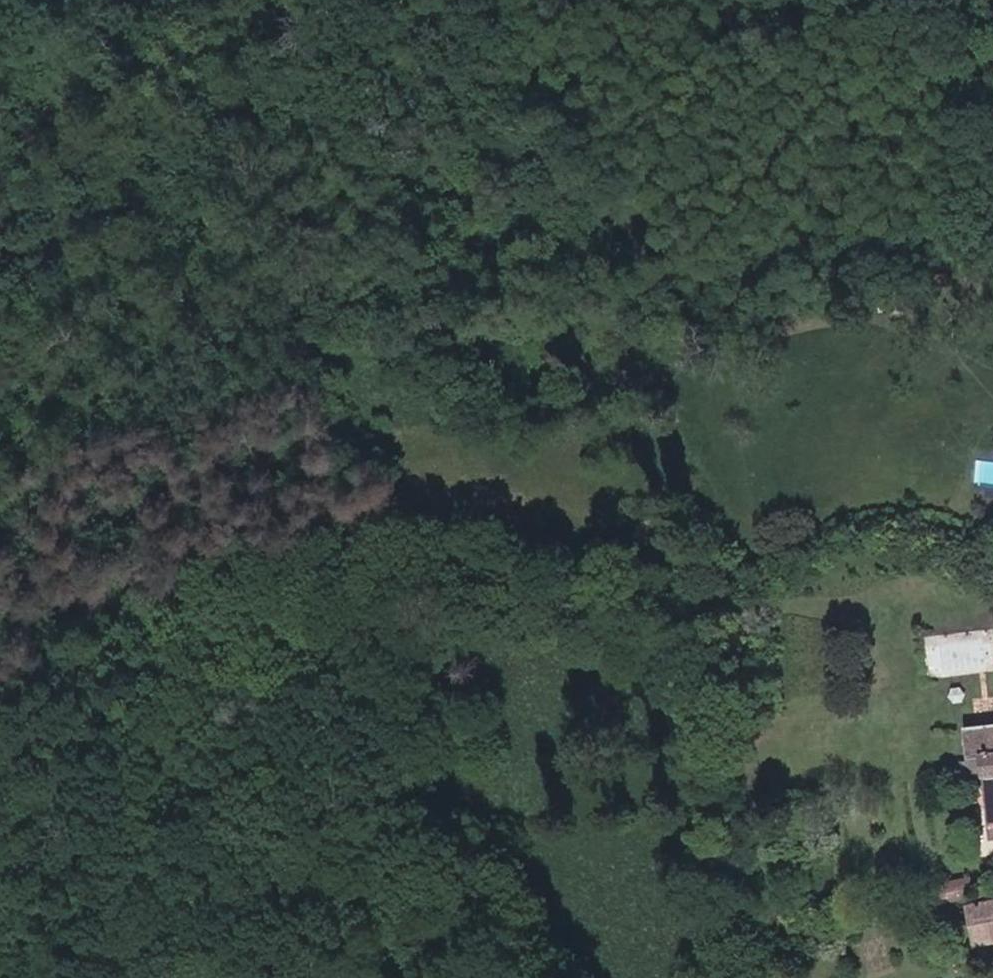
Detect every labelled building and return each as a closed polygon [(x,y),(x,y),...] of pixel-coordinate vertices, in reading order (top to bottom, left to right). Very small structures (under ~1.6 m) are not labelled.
[(963,732),(968,764),(984,761),(992,811),(992,728),(963,732)] [(977,882),(942,888),(946,906),(981,900),(977,882)] [(973,912),(981,952),(992,950),(992,907),(973,912)]
